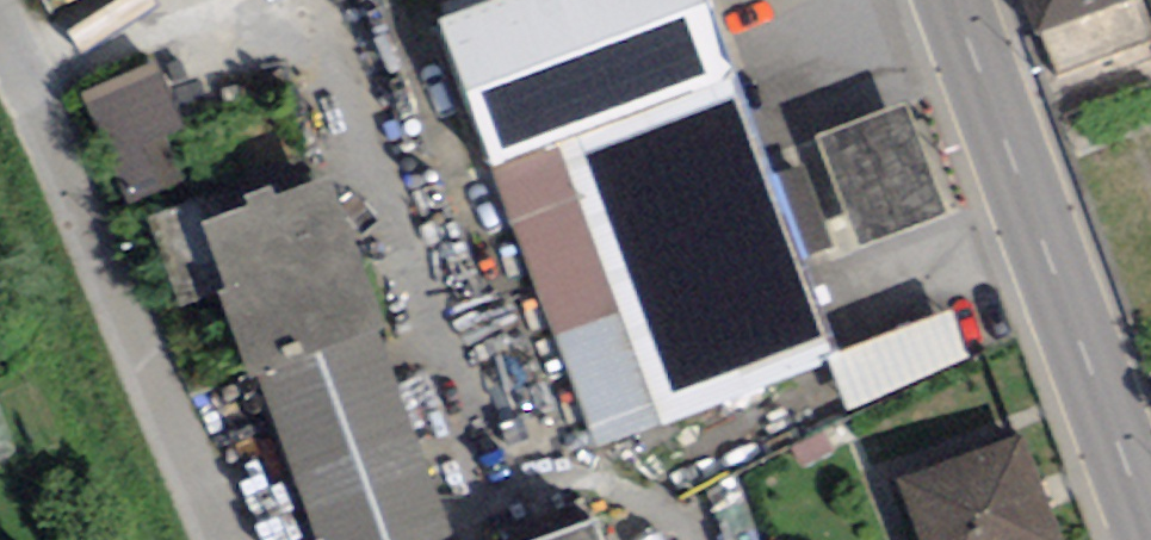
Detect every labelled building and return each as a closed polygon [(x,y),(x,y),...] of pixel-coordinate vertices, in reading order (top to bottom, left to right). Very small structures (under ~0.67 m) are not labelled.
[(439,36),(588,440),(825,352),(694,0),(537,0),(439,36)] [(1035,29),(1119,0),(1025,0),(1035,29)] [(92,81),(130,197),(205,173),(168,56),(92,81)] [(819,146),(857,250),(940,220),(903,116),(819,146)] [(205,228),(258,377),(369,337),(316,189),(205,228)] [(317,539),(442,539),(369,337),(258,377),(317,539)] [(919,539),(1050,539),(1017,444),(900,483),(919,539)] [(585,531),(559,539),(589,539),(585,531)]
